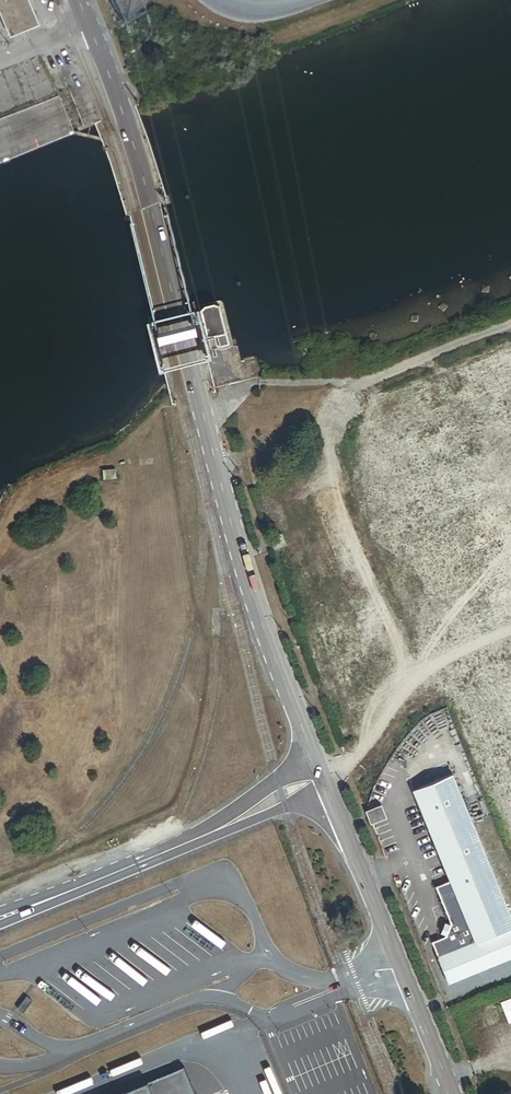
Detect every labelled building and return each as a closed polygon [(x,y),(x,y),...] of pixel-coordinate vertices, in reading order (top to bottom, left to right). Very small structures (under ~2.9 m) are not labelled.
[(13,38),(43,25),(32,0),(0,0),(0,6),(13,38)] [(217,301),(212,297),(206,299),(201,306),(210,343),(227,339),(217,301)] [(437,953),(447,981),(510,954),(510,916),(449,771),(412,787),(448,877),(473,939),(437,953)] [(378,803),(365,808),(370,820),(383,815),(378,803)] [(445,932),(431,939),(437,953),(473,939),(448,877),(433,884),(448,921),(448,922),(445,932)] [(500,1001),(508,1021),(510,1019),(510,996),(500,1001)] [(494,1003),(474,1010),(480,1027),(500,1020),(494,1003)] [(148,1083),(149,1086),(153,1093),(193,1093),(182,1069),(148,1083)] [(130,1093),(153,1093),(149,1086),(130,1093)]
